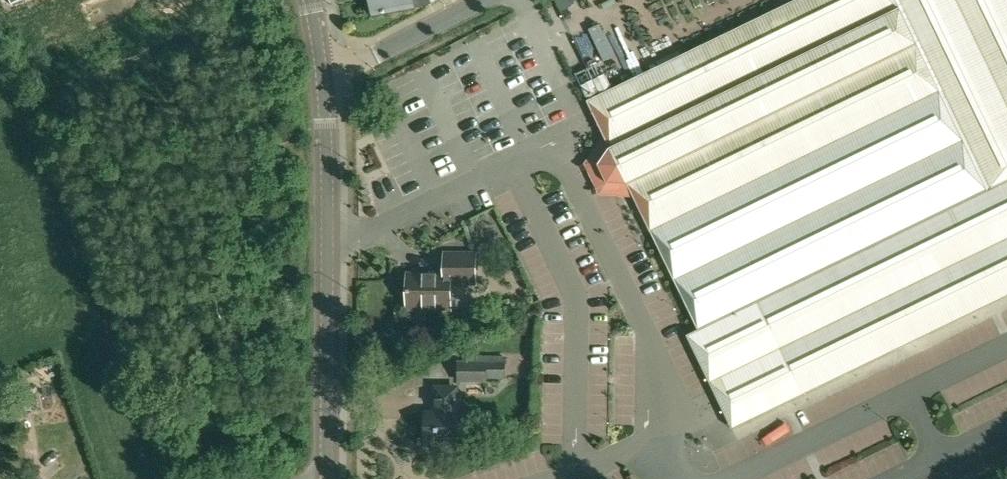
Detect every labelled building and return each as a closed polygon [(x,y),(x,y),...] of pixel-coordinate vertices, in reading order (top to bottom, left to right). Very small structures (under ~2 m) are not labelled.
[(372,16),(414,8),(426,6),(427,5),(428,4),(431,3),(436,0),(369,0),(372,16)] [(739,27),(612,88),(605,73),(581,85),(588,100),(587,100),(610,147),(609,148),(598,164),(607,182),(627,184),(628,184),(699,330),(688,335),(733,429),(1006,297),(1006,0),(794,0),(739,27)] [(607,61),(618,57),(605,24),(594,28),(607,61)] [(475,281),(475,253),(444,253),(444,273),(407,273),(406,307),(450,307),(450,281),(475,281)] [(468,357),(468,362),(458,362),(458,382),(488,382),(488,379),(506,379),(506,357),(468,357)] [(436,387),(436,413),(426,413),(425,439),(443,440),(443,443),(457,443),(457,414),(455,413),(455,387),(436,387)] [(29,401),(18,403),(20,412),(30,411),(29,401)]
